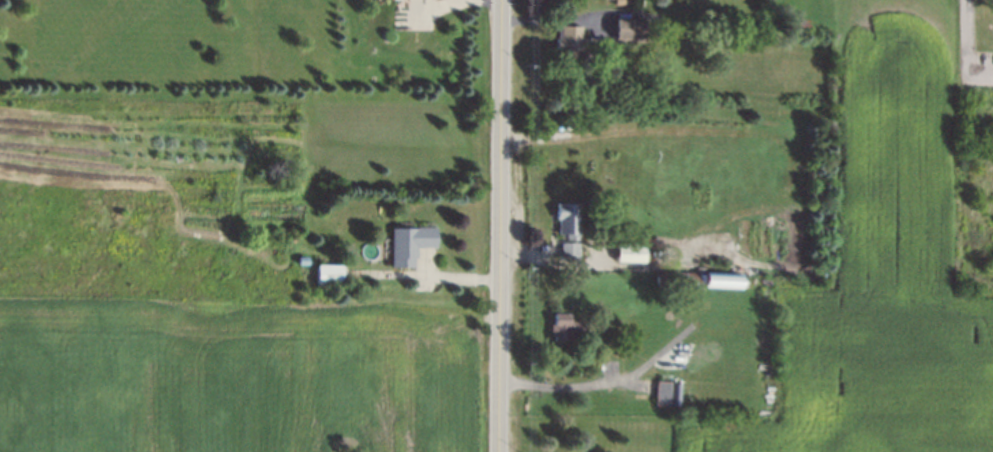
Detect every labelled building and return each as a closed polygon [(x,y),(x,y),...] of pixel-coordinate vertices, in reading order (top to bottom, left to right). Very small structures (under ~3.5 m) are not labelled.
[(616,37),(617,15),(643,15),(643,38),(616,37)] [(580,64),(556,64),(556,51),(552,50),(552,28),(581,28),(580,64)] [(581,205),(580,240),(565,240),(565,236),(556,236),(557,219),(554,219),(554,204),(581,205)] [(416,249),(416,259),(413,259),(413,269),(391,269),(391,230),(436,230),(436,249),(416,249)] [(578,262),(559,261),(559,243),(579,243),(578,262)] [(616,264),(616,245),(644,245),(644,264),(616,264)] [(342,286),(317,286),(317,266),(342,266),(342,286)] [(655,272),(697,273),(697,291),(655,290),(655,272)] [(741,275),(740,290),(702,288),(702,274),(741,275)] [(566,339),(552,339),(552,334),(549,334),(549,313),(569,313),(569,321),(583,322),(583,334),(566,333),(566,339)] [(657,406),(658,383),(671,383),(671,406),(657,406)]
